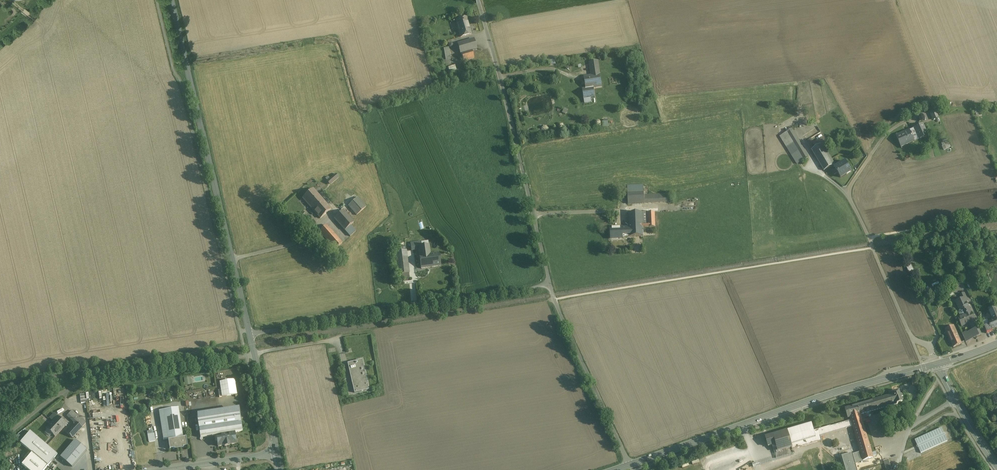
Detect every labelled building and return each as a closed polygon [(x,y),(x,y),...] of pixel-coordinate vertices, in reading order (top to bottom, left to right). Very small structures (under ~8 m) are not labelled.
[(466,18),(456,21),(460,37),(471,34),(466,18)] [(473,39),(458,44),(460,54),(461,53),(472,50),(476,49),(473,39)] [(472,50),(461,53),(463,61),(474,58),(472,50)] [(592,75),(599,74),(598,66),(591,67),(592,75)] [(592,75),(585,76),(586,89),(582,89),(584,99),(591,98),(595,98),(593,88),(601,87),(599,74),(592,75)] [(936,110),(930,113),(933,120),(939,118),(936,110)] [(922,125),(915,128),(918,135),(919,139),(927,136),(922,125)] [(912,138),(918,135),(915,128),(909,131),(909,130),(896,136),(901,147),(914,141),(912,138)] [(797,164),(809,157),(791,129),(780,136),(797,164)] [(815,147),(811,150),(824,171),(833,165),(821,145),(826,141),(823,137),(813,143),(815,147)] [(845,161),(835,168),(841,177),(851,171),(845,161)] [(325,178),(330,184),(339,177),(336,173),(330,179),(328,176),(325,178)] [(627,186),(628,204),(668,202),(668,194),(644,195),(643,186),(627,186)] [(313,189),(302,198),(320,218),(331,209),(313,189)] [(356,196),(347,204),(356,215),(366,206),(356,196)] [(683,203),(683,211),(695,210),(696,211),(696,210),(697,210),(698,199),(695,198),(695,200),(687,200),(686,203),(683,203)] [(343,210),(334,218),(345,230),(351,225),(354,222),(343,210)] [(622,227),(610,228),(611,238),(622,237),(629,236),(629,237),(643,236),(643,227),(655,227),(654,212),(628,213),(629,230),(622,231),(622,227)] [(326,225),(319,231),(335,249),(342,243),(326,225)] [(351,225),(345,230),(350,236),(356,231),(351,225)] [(412,250),(419,249),(418,246),(429,245),(428,240),(411,243),(412,250)] [(405,242),(395,244),(399,279),(410,277),(405,242)] [(419,249),(421,269),(440,266),(438,253),(430,254),(429,245),(418,246),(419,249)] [(910,263),(905,265),(909,275),(914,272),(910,263)] [(951,288),(944,291),(947,298),(954,295),(951,288)] [(966,314),(970,312),(969,309),(970,308),(968,307),(966,302),(968,301),(966,297),(955,302),(958,308),(960,309),(964,310),(966,314)] [(969,323),(974,321),(975,320),(971,312),(970,312),(966,314),(960,317),(958,318),(962,326),(969,323)] [(984,327),(987,334),(992,331),(992,330),(996,327),(996,318),(993,320),(988,322),(989,325),(984,327)] [(973,331),(973,332),(978,330),(974,321),(969,323),(973,331)] [(953,326),(945,329),(953,347),(961,344),(953,326)] [(973,331),(966,334),(969,340),(975,337),(976,337),(981,335),(978,330),(973,332),(973,331)] [(362,360),(347,363),(354,393),(369,390),(362,360)] [(235,380),(220,382),(222,397),(238,395),(235,380)] [(787,432),(792,448),(792,450),(822,441),(819,434),(845,426),(845,428),(853,426),(860,453),(852,455),(852,454),(842,457),(846,469),(857,469),(855,463),(862,461),(863,461),(873,458),(873,456),(877,455),(875,452),(872,453),(860,415),(903,402),(902,400),(903,399),(902,394),(900,394),(899,391),(892,394),(892,395),(845,409),(848,418),(850,418),(851,421),(832,426),(814,431),(811,424),(787,432)] [(178,408),(163,410),(168,440),(183,438),(178,408)] [(164,441),(168,440),(163,410),(159,411),(164,441)] [(239,410),(197,417),(200,438),(214,436),(221,435),(234,433),(243,431),(239,410)] [(75,423),(66,432),(73,438),(79,431),(82,427),(86,423),(72,411),(67,416),(75,423)] [(66,424),(57,416),(52,421),(46,428),(55,437),(66,424)] [(921,453),(948,442),(943,428),(915,439),(921,453)] [(57,455),(30,431),(20,443),(20,444),(24,447),(28,450),(31,452),(31,453),(32,453),(48,466),(57,455)] [(792,448),(787,432),(773,436),(777,447),(778,452),(792,448)] [(234,433),(221,435),(222,438),(217,440),(217,442),(218,447),(224,446),(225,447),(230,446),(229,445),(236,444),(234,433)] [(777,447),(773,436),(765,438),(768,447),(773,446),(773,448),(777,447)] [(183,438),(168,440),(170,450),(174,449),(174,450),(183,449),(183,448),(187,447),(186,437),(183,438)] [(32,453),(22,465),(27,469),(45,469),(48,466),(32,453)] [(883,461),(886,469),(892,469),(889,459),(883,461)]
